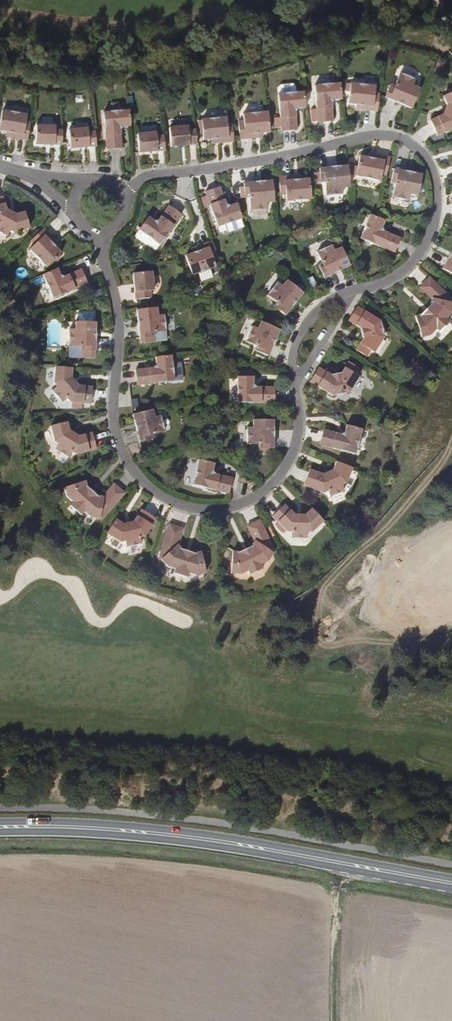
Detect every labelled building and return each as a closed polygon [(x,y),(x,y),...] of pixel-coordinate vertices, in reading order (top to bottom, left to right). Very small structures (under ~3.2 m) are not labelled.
[(411,107),(419,88),(412,85),(415,79),(400,73),(395,84),(391,83),(385,96),(397,101),(399,98),(405,100),(404,104),(411,107)] [(340,83),(314,85),(317,121),(333,119),(332,101),(334,98),(341,97),(340,83)] [(281,126),(281,130),(297,128),(295,111),(298,108),(304,107),(303,91),(296,92),(295,84),(278,86),(279,93),(278,93),(280,116),(274,117),(275,127),(281,126)] [(377,113),(379,94),(374,93),(375,87),(351,84),(349,104),(357,105),(362,106),(362,111),(377,113)] [(443,96),(448,106),(447,112),(432,120),(439,135),(451,129),(451,92),(443,96)] [(0,124),(0,132),(7,133),(12,134),(11,138),(26,141),(30,123),(24,122),(25,116),(2,111),(0,124)] [(266,111),(243,113),(244,120),(238,120),(240,139),(256,137),(255,133),(261,132),(268,132),(266,111)] [(102,114),(105,150),(121,149),(119,130),(121,128),(129,127),(128,112),(102,114)] [(201,119),(198,120),(199,130),(202,129),(203,133),(203,139),(212,138),(217,138),(218,142),(233,141),(231,123),(226,123),(225,116),(201,119)] [(35,125),(34,144),(60,145),(61,130),(53,130),(53,126),(35,125)] [(169,128),(170,147),(197,145),(195,130),(188,131),(188,126),(169,128)] [(67,130),(69,149),(95,147),(93,131),(86,132),(86,128),(67,130)] [(136,135),(138,154),(164,152),(163,137),(156,137),(155,133),(136,135)] [(386,175),(390,157),(376,154),(375,158),(369,156),(361,155),(359,166),(357,174),(357,176),(380,180),(381,174),(386,175)] [(320,182),(324,182),(325,194),(341,192),(341,187),(349,186),(347,165),(339,166),(332,166),(319,168),(319,172),(314,172),(315,179),(320,178),(320,182)] [(406,175),(407,171),(394,169),(391,183),(395,184),(393,196),(409,199),(410,193),(418,195),(422,174),(414,173),(413,177),(406,175)] [(310,198),(308,178),(301,179),(295,180),(295,175),(279,176),(281,194),(286,194),(286,201),(310,198)] [(273,203),(271,183),(263,184),(263,187),(257,188),(256,184),(244,185),(245,199),(249,200),(250,211),(266,210),(266,203),(273,203)] [(207,198),(203,200),(206,210),(211,208),(218,228),(225,226),(227,232),(230,233),(245,229),(242,220),(237,206),(231,208),(226,205),(221,189),(206,194),(207,198)] [(27,213),(16,216),(10,213),(6,197),(0,198),(0,232),(9,237),(12,231),(16,234),(32,230),(27,213)] [(148,218),(138,230),(135,235),(135,237),(145,244),(147,244),(151,239),(159,245),(181,215),(169,206),(158,221),(153,221),(148,218)] [(383,220),(377,218),(369,215),(359,239),(394,252),(399,238),(382,231),(381,227),(383,220)] [(44,229),(31,242),(35,246),(30,251),(47,268),(62,254),(56,247),(52,244),(55,240),(44,229)] [(216,254),(212,241),(198,246),(199,250),(194,252),(186,255),(193,275),(215,267),(213,260),(218,258),(217,255),(216,254)] [(350,266),(341,247),(333,251),(331,245),(316,252),(321,263),(318,265),(324,278),(336,272),(334,269),(340,266),(342,270),(350,266)] [(449,258),(443,270),(451,274),(451,259),(449,258)] [(58,270),(43,276),(54,300),(87,284),(81,271),(64,278),(61,277),(58,270)] [(155,291),(153,271),(134,273),(137,300),(152,298),(151,291),(155,291)] [(424,331),(426,330),(433,337),(435,336),(441,329),(445,332),(451,323),(451,320),(450,319),(451,316),(451,309),(451,308),(451,307),(451,296),(431,278),(422,289),(435,299),(433,307),(435,309),(430,316),(428,314),(419,318),(424,331)] [(295,298),(298,300),(303,293),(287,280),(282,286),(277,283),(268,295),(277,303),(274,306),(286,315),(294,305),(291,303),(295,298)] [(158,308),(137,310),(138,318),(142,318),(143,324),(139,324),(140,338),(144,338),(145,342),(155,341),(155,336),(154,333),(167,331),(165,315),(159,316),(158,308)] [(357,308),(348,322),(363,330),(364,338),(356,350),(367,357),(370,351),(374,353),(384,337),(380,322),(357,308)] [(69,347),(69,358),(92,359),(92,351),(95,351),(96,338),(92,338),(92,332),(96,332),(96,323),(93,323),(93,313),(77,313),(77,323),(75,323),(75,331),(69,331),(69,347)] [(280,331),(261,322),(258,330),(252,328),(246,342),(257,346),(255,350),(269,357),(274,345),(270,343),(273,337),(277,339),(280,331)] [(427,339),(433,337),(426,330),(424,331),(427,339)] [(172,356),(157,358),(157,365),(154,368),(137,370),(138,385),(174,381),(172,356)] [(320,367),(311,381),(333,395),(349,391),(359,376),(356,374),(359,368),(348,361),(341,373),(333,375),(320,367)] [(73,369),(56,367),(54,383),(57,387),(53,391),(62,402),(66,399),(69,402),(91,404),(92,387),(76,385),(72,380),(73,369)] [(237,378),(238,403),(274,403),(274,388),(256,388),(253,385),(253,378),(252,378),(247,378),(247,374),(247,373),(240,373),(240,378),(237,378)] [(154,409),(133,414),(135,422),(139,422),(140,428),(137,429),(140,441),(154,438),(154,434),(166,431),(162,415),(156,417),(154,409)] [(247,428),(247,445),(259,445),(259,448),(260,448),(260,452),(267,452),(267,451),(267,448),(270,448),(274,448),(274,435),(270,435),(270,429),(274,429),(274,419),(253,420),(253,428),(247,428)] [(96,450),(92,433),(74,438),(70,434),(67,422),(51,427),(54,442),(59,445),(55,450),(67,458),(71,453),(75,455),(96,450)] [(324,429),(321,443),(356,452),(362,427),(347,423),(346,430),(343,434),(324,429)] [(196,485),(232,491),(234,476),(216,473),(214,470),(215,463),(200,460),(196,485)] [(353,468),(336,461),(332,472),(327,475),(311,469),(305,484),(325,492),(329,491),(332,496),(345,490),(342,484),(347,482),(353,468)] [(90,518),(102,521),(124,494),(114,485),(103,498),(96,497),(94,499),(86,493),(88,491),(85,482),(72,486),(73,488),(66,495),(66,498),(73,503),(71,507),(81,516),(84,513),(90,518)] [(65,489),(66,495),(73,488),(72,486),(65,489)] [(96,497),(88,491),(86,493),(94,499),(96,497)] [(285,505),(272,516),(278,522),(280,524),(277,526),(277,527),(281,531),(284,528),(287,532),(292,532),(292,538),(306,538),(306,532),(312,532),(323,521),(311,508),(303,516),(296,516),(285,505)] [(116,520),(107,534),(120,543),(126,542),(127,548),(141,545),(140,539),(144,538),(156,520),(142,511),(133,525),(126,526),(116,520)] [(244,555),(242,552),(234,552),(233,574),(241,574),(249,570),(251,574),(263,568),(261,564),(269,560),(267,556),(272,552),(273,553),(275,550),(260,520),(248,526),(255,540),(251,547),(253,550),(244,555)] [(202,566),(205,568),(201,552),(193,554),(192,557),(182,554),(183,551),(178,545),(183,529),(170,525),(160,557),(162,560),(164,560),(169,561),(167,566),(176,569),(175,574),(187,578),(189,573),(198,576),(200,575),(202,566)]
